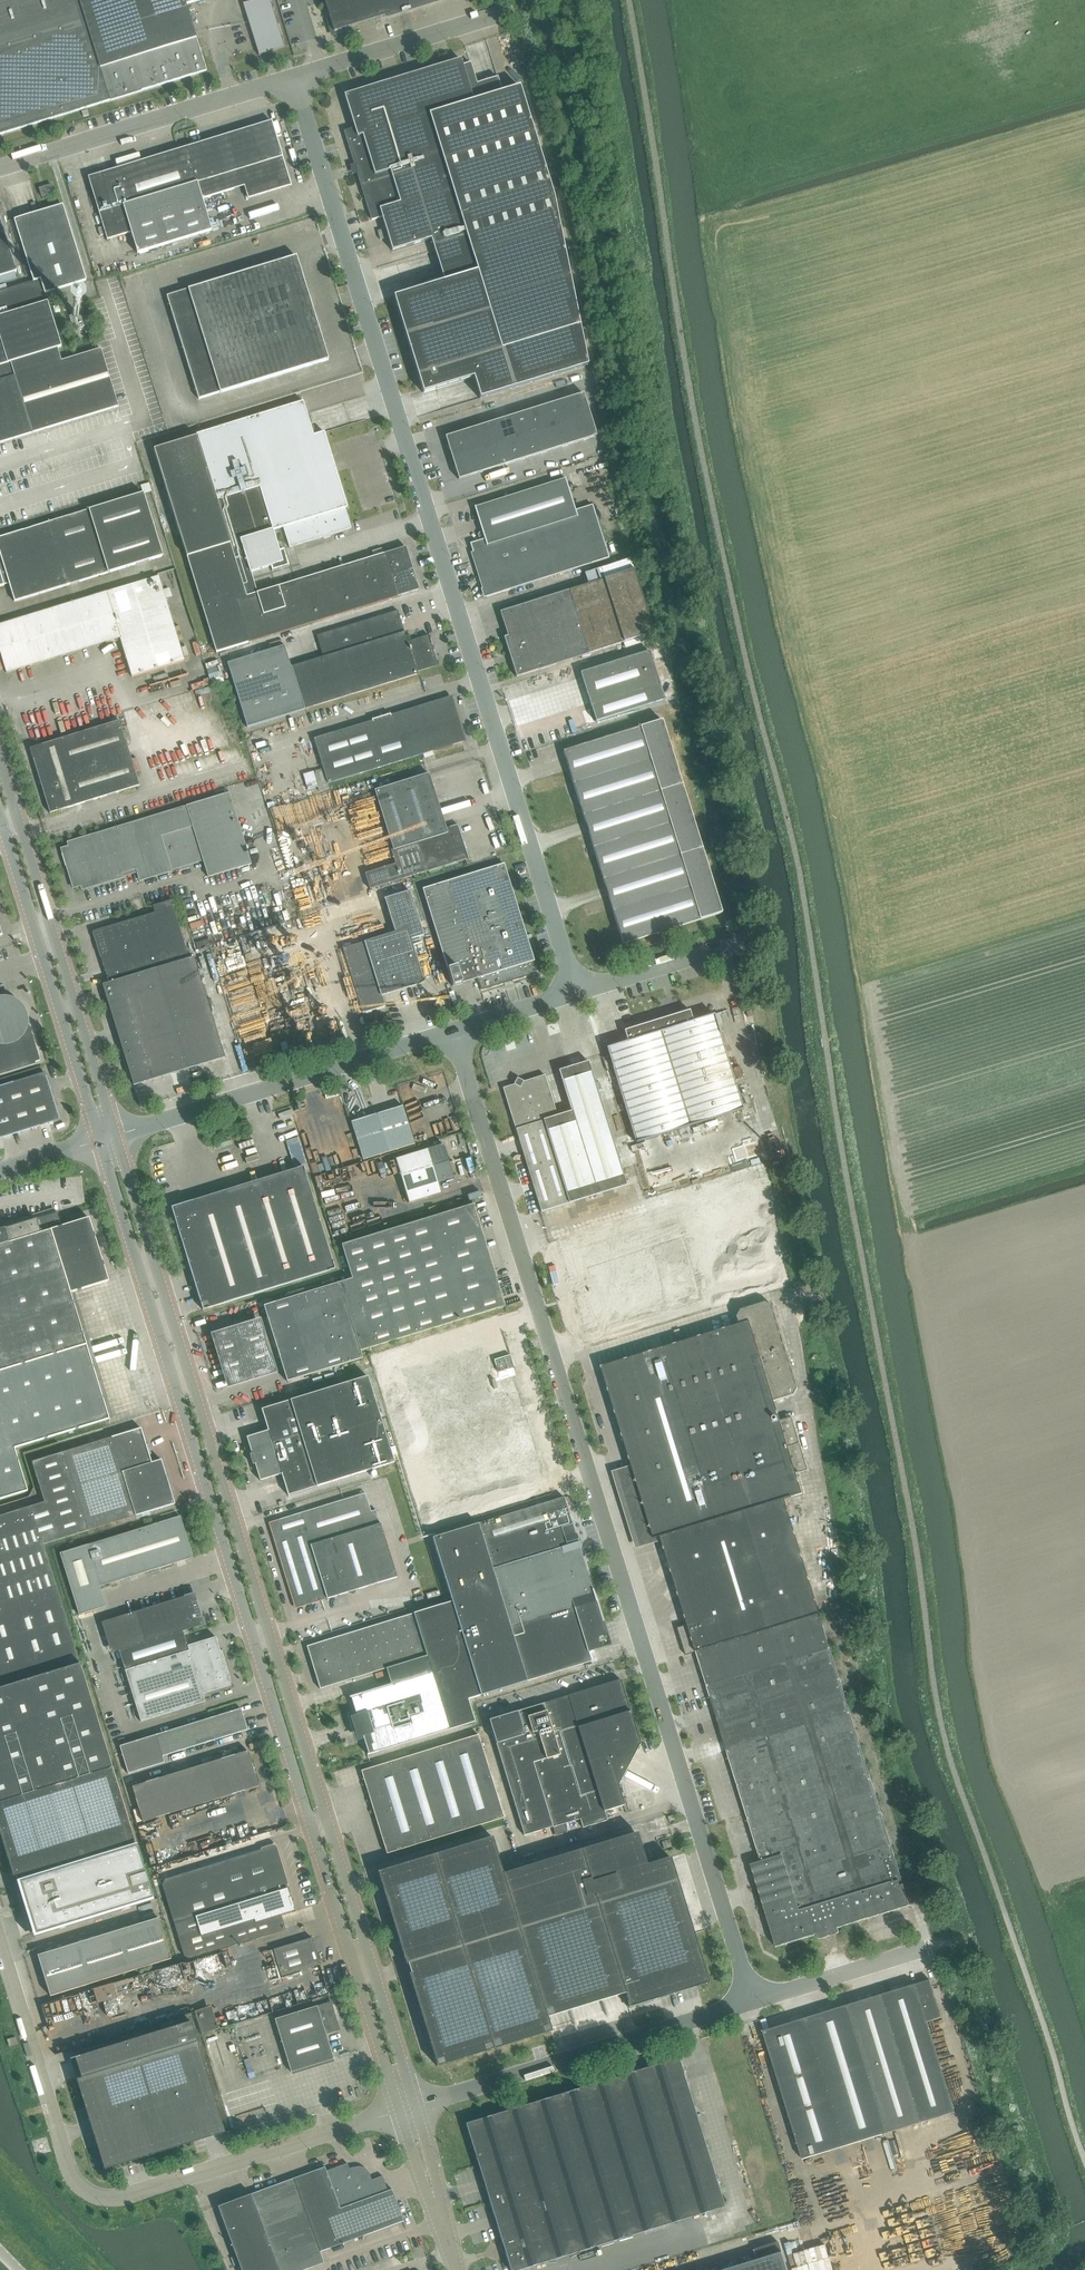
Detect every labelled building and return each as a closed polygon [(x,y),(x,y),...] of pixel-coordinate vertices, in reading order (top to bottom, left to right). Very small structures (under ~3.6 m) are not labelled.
[(205,71),(196,39),(185,4),(197,0),(0,0),(0,134),(205,71)] [(243,3),(259,55),(260,54),(285,47),(270,0),(254,0),(243,3)] [(334,31),(435,0),(324,0),(334,31)] [(503,92),(498,77),(477,83),(471,62),(463,65),(461,59),(344,95),(354,128),(344,131),(372,220),(382,217),(392,250),(431,238),(444,281),(394,296),(424,393),(474,377),(480,398),(588,365),(554,197),(520,86),(503,92)] [(178,149),(88,177),(107,239),(131,232),(137,253),(212,230),(202,198),(244,186),(248,198),(291,185),(272,121),(191,145),(178,149)] [(54,192),(52,187),(51,184),(39,188),(42,196),(54,192)] [(118,406),(100,349),(61,361),(57,348),(61,346),(45,293),(48,292),(57,289),(86,280),(63,205),(41,211),(44,223),(18,230),(15,219),(14,219),(14,220),(33,281),(0,291),(0,442),(118,406)] [(17,271),(0,218),(0,276),(17,271)] [(383,229),(378,231),(380,239),(386,238),(383,229)] [(226,231),(214,234),(215,239),(227,236),(226,231)] [(188,289),(167,296),(199,398),(220,392),(220,393),(328,360),(312,308),(315,303),(310,301),(308,294),(310,289),(306,287),(296,256),(188,289)] [(69,316),(72,326),(73,330),(84,326),(83,322),(81,316),(80,317),(78,315),(78,314),(78,313),(77,312),(76,311),(75,311),(74,311),(73,311),(73,312),(72,313),(72,314),(72,315),(69,316)] [(142,316),(133,317),(134,325),(143,323),(142,316)] [(169,382),(164,369),(148,374),(152,388),(169,382)] [(171,390),(152,395),(155,406),(174,401),(171,390)] [(459,479),(586,439),(597,435),(584,393),(445,437),(459,479)] [(248,571),(268,565),(270,570),(286,565),(281,548),(277,550),(270,530),(280,526),(287,547),(348,527),(342,507),(345,506),(321,431),(311,434),(300,400),(193,433),(194,436),(151,449),(214,652),(267,636),(417,590),(403,546),(381,553),(379,547),(369,550),(371,556),(255,592),(248,571)] [(164,419),(169,419),(169,422),(179,422),(178,410),(168,411),(168,414),(164,414),(164,419)] [(594,465),(613,459),(611,452),(592,458),(594,465)] [(594,465),(596,472),(616,466),(613,459),(594,465)] [(598,479),(618,473),(616,466),(596,472),(598,479)] [(598,479),(601,486),(620,480),(618,473),(598,479)] [(477,534),(479,540),(470,543),(487,596),(609,557),(592,504),(575,509),(565,478),(475,507),(482,530),(477,534)] [(603,494),(622,488),(620,480),(601,486),(603,494)] [(603,494),(605,501),(625,495),(622,488),(603,494)] [(3,585),(3,584),(8,583),(14,601),(162,556),(143,493),(0,537),(0,586),(3,585)] [(608,508),(627,502),(625,495),(605,501),(608,508)] [(608,508),(610,516),(629,510),(627,502),(608,508)] [(612,523),(632,517),(629,510),(610,516),(612,523)] [(612,523),(615,531),(634,525),(632,517),(612,523)] [(617,538),(636,532),(634,525),(615,531),(617,538)] [(617,538),(619,546),(639,540),(636,532),(617,538)] [(622,553),(641,547),(639,540),(619,546),(622,553)] [(641,547),(622,553),(624,561),(643,555),(641,547)] [(504,637),(517,677),(589,653),(654,632),(634,569),(500,612),(508,636),(504,637)] [(0,624),(0,655),(5,672),(119,638),(131,677),(183,661),(157,576),(0,624)] [(323,656),(291,666),(285,645),(228,662),(247,726),(304,709),(417,674),(417,671),(438,665),(429,635),(407,642),(398,610),(317,635),(323,656)] [(581,672),(596,721),(665,699),(649,651),(581,672)] [(416,699),(406,702),(395,705),(384,709),(374,712),(363,715),(352,719),(342,722),(331,725),(320,728),(310,732),(299,735),(288,738),(278,742),(267,745),(256,748),(263,770),(269,791),(280,787),(291,784),(302,781),(312,778),(323,774),(334,771),(344,768),(355,764),(365,761),(376,758),(387,755),(397,751),(408,748),(419,745),(429,741),(440,738),(459,732),(455,722),(452,711),(449,700),(446,690),(427,695),(416,699)] [(119,720),(29,748),(49,813),(139,785),(119,720)] [(563,750),(609,896),(623,943),(722,912),(662,720),(563,750)] [(469,858),(458,824),(446,828),(429,773),(375,790),(398,863),(365,873),(370,889),(469,858)] [(68,846),(61,848),(73,888),(81,886),(82,890),(137,873),(140,881),(172,871),(171,869),(202,859),(208,877),(251,864),(229,792),(186,806),(107,830),(67,842),(68,846)] [(453,987),(478,979),(482,991),(538,973),(534,961),(534,960),(504,863),(423,889),(453,987)] [(411,939),(424,935),(410,890),(385,898),(395,932),(343,948),(363,1013),(385,1006),(382,995),(425,982),(411,939)] [(148,1081),(225,1057),(194,957),(189,958),(173,908),(175,907),(173,900),(153,906),(155,912),(117,924),(93,931),(93,932),(92,932),(95,940),(96,940),(97,945),(96,945),(100,955),(109,983),(103,985),(108,1002),(109,1002),(133,1079),(132,1079),(134,1085),(138,1083),(147,1080),(148,1081)] [(23,1015),(23,1013),(22,1011),(21,1010),(20,1009),(19,1007),(18,1006),(16,1005),(15,1004),(13,1003),(12,1002),(10,1002),(9,1001),(6,1001),(4,1001),(2,1001),(1,1001),(0,1001),(0,1072),(40,1060),(26,1014),(23,1015)] [(628,1041),(607,1047),(636,1141),(743,1108),(714,1014),(693,1021),(690,1010),(625,1030),(628,1041)] [(545,1075),(503,1088),(541,1211),(626,1185),(588,1061),(559,1070),(572,1111),(558,1116),(545,1075)] [(17,1081),(0,1086),(0,1138),(59,1119),(45,1073),(17,1081)] [(382,1083),(376,1085),(379,1092),(385,1090),(382,1083)] [(406,1094),(417,1089),(416,1085),(404,1089),(406,1094)] [(403,1105),(352,1121),(364,1159),(415,1144),(403,1105)] [(444,1146),(396,1160),(409,1203),(441,1193),(438,1183),(454,1178),(444,1146)] [(187,1202),(171,1207),(173,1213),(177,1227),(184,1250),(195,1285),(203,1310),(269,1289),(335,1269),(320,1221),(305,1172),(279,1181),(239,1193),(199,1205),(189,1209),(187,1202)] [(749,1186),(552,1246),(565,1287),(762,1226),(749,1186)] [(346,1280),(264,1305),(272,1334),(287,1381),(363,1358),(360,1350),(367,1348),(416,1334),(505,1306),(498,1283),(495,1284),(478,1231),(482,1230),(474,1205),(342,1244),(352,1278),(346,1280)] [(59,1219),(57,1212),(20,1224),(0,1230),(0,1499),(28,1491),(15,1448),(109,1419),(86,1344),(71,1293),(109,1281),(89,1218),(62,1226),(59,1219)] [(772,1260),(575,1321),(582,1342),(779,1281),(772,1260)] [(740,1324),(602,1367),(654,1539),(661,1537),(668,1560),(667,1560),(663,1564),(670,1570),(671,1570),(675,1582),(674,1583),(670,1587),(677,1593),(678,1593),(682,1605),(681,1605),(678,1609),(684,1615),(685,1615),(688,1625),(678,1628),(686,1656),(696,1652),(761,1861),(750,1864),(776,1947),(817,1934),(819,1939),(840,1933),(838,1928),(910,1906),(784,1499),(792,1497),(791,1496),(802,1493),(796,1473),(808,1470),(792,1417),(780,1420),(774,1401),(794,1395),(798,1388),(773,1306),(767,1302),(742,1310),(738,1317),(740,1324)] [(217,1332),(231,1385),(282,1372),(277,1354),(249,1361),(240,1324),(233,1326),(233,1327),(217,1332)] [(680,1329),(675,1331),(677,1339),(683,1338),(680,1329)] [(547,1474),(510,1354),(494,1359),(496,1366),(492,1367),(486,1347),(408,1371),(443,1484),(482,1472),(483,1476),(480,1477),(485,1493),(547,1474)] [(252,1453),(249,1454),(253,1464),(255,1464),(260,1480),(281,1474),(288,1495),(394,1462),(368,1376),(261,1409),(268,1430),(247,1437),(252,1453)] [(141,1428),(32,1461),(43,1497),(41,1498),(42,1502),(0,1515),(0,1835),(13,1877),(16,1876),(17,1880),(14,1881),(32,1937),(35,1936),(153,1900),(112,1768),(83,1674),(85,1673),(84,1670),(82,1670),(80,1663),(43,1544),(175,1503),(161,1459),(158,1460),(151,1462),(149,1456),(141,1428)] [(371,1511),(365,1493),(269,1522),(295,1608),(397,1577),(376,1509),(371,1511)] [(452,1601),(413,1613),(307,1646),(320,1689),(427,1656),(432,1671),(349,1697),(350,1697),(351,1697),(356,1714),(350,1716),(356,1738),(363,1736),(368,1753),(367,1754),(367,1755),(474,1721),(468,1699),(591,1661),(588,1652),(600,1648),(596,1636),(607,1633),(603,1622),(602,1622),(596,1602),(578,1543),(564,1497),(478,1523),(432,1537),(452,1601)] [(193,1557),(180,1516),(88,1545),(88,1544),(60,1553),(79,1615),(106,1606),(99,1586),(193,1557)] [(152,1573),(154,1578),(168,1573),(166,1568),(152,1573)] [(194,1593),(133,1612),(108,1620),(117,1651),(119,1650),(143,1643),(183,1631),(203,1624),(194,1593)] [(183,1631),(143,1643),(119,1650),(125,1670),(141,1721),(205,1702),(203,1694),(231,1686),(216,1637),(188,1645),(183,1631)] [(543,1703),(489,1720),(524,1835),(553,1826),(556,1836),(567,1832),(565,1823),(580,1819),(583,1828),(607,1820),(604,1811),(624,1805),(618,1786),(640,1744),(620,1679),(543,1703)] [(248,1730),(241,1708),(120,1746),(128,1774),(165,1762),(163,1756),(248,1730)] [(362,1771),(377,1820),(387,1853),(504,1817),(478,1735),(362,1771)] [(132,1786),(143,1822),(259,1786),(248,1751),(132,1786)] [(657,1774),(655,1780),(666,1784),(668,1778),(657,1774)] [(408,1963),(411,1973),(409,1973),(437,2066),(552,2031),(548,2017),(625,1993),(629,2007),(709,1982),(693,1932),(671,1859),(670,1857),(647,1864),(637,1832),(582,1849),(503,1873),(492,1836),(377,1871),(406,1964),(408,1963)] [(672,1846),(671,1843),(670,1839),(662,1842),(664,1849),(672,1846)] [(281,1914),(295,1910),(291,1897),(290,1897),(274,1845),(165,1878),(163,1884),(185,1955),(190,1958),(286,1929),(281,1914)] [(159,1917),(78,1942),(37,1955),(50,1996),(171,1958),(159,1917)] [(320,1964),(313,1942),(312,1937),(273,1949),(281,1976),(320,1964)] [(763,2031),(802,2159),(955,2112),(927,2022),(942,2017),(930,1980),(763,2031)] [(331,2001),(275,2019),(291,2072),(334,2059),(326,2034),(340,2030),(331,2001)] [(222,2006),(229,2023),(236,2020),(229,2003),(222,2006)] [(194,2015),(200,2032),(213,2028),(207,2011),(194,2015)] [(75,2057),(75,2058),(76,2058),(82,2077),(76,2079),(104,2169),(226,2132),(191,2021),(75,2057)] [(18,2044),(16,2037),(7,2039),(9,2046),(18,2044)] [(489,2200),(511,2269),(518,2269),(725,2206),(679,2057),(466,2123),(489,2200)] [(218,2206),(242,2269),(304,2269),(324,2262),(320,2251),(403,2221),(392,2189),(388,2191),(382,2176),(371,2180),(369,2174),(367,2170),(364,2167),(360,2166),(355,2167),(354,2167),(355,2169),(350,2171),(348,2163),(327,2171),(325,2167),(218,2206)] [(773,2211),(760,2215),(763,2225),(776,2221),(773,2211)] [(782,2243),(782,2242),(781,2241),(780,2241),(779,2241),(758,2247),(761,2258),(723,2269),(791,2269),(782,2243)]
